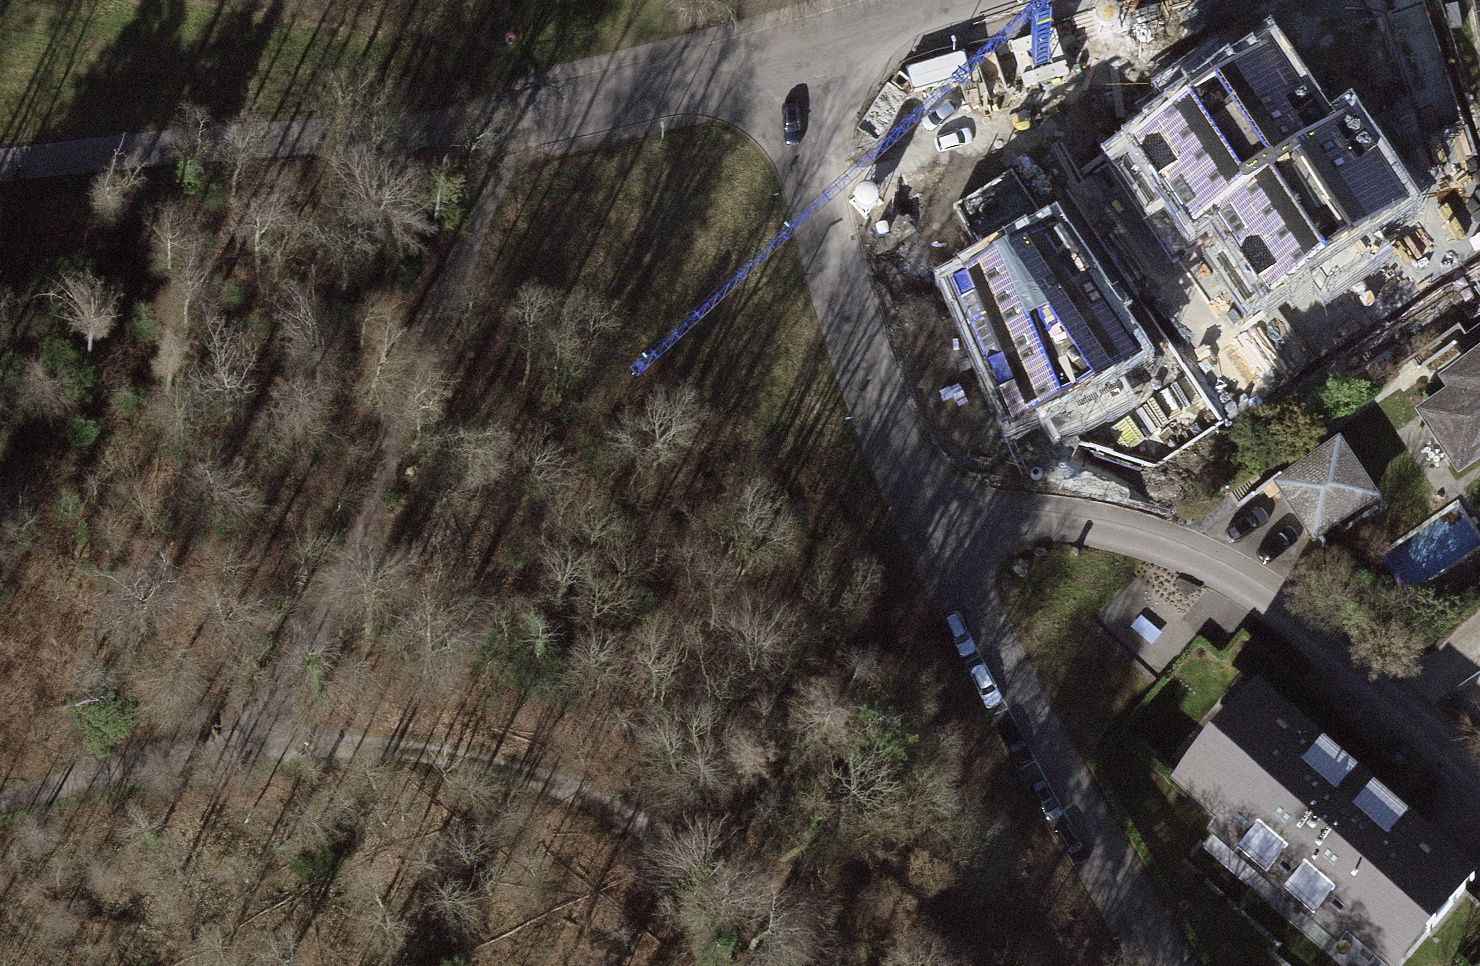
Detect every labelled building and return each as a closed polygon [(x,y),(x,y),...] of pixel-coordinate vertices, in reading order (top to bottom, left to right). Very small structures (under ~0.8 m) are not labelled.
[(1479,45),(1479,0),(1471,0),(1479,45)] [(1377,2),(1204,56),(1227,127),(1306,102),(1340,210),(1434,180),(1377,2)] [(1024,160),(919,226),(1013,374),(1118,307),(1024,160)] [(1397,409),(1451,492),(1479,474),(1479,356),(1397,409)] [(1338,445),(1280,482),(1313,532),(1370,495),(1338,445)] [(1143,780),(1346,965),(1448,965),(1479,937),(1479,904),(1241,691),(1143,780)]
